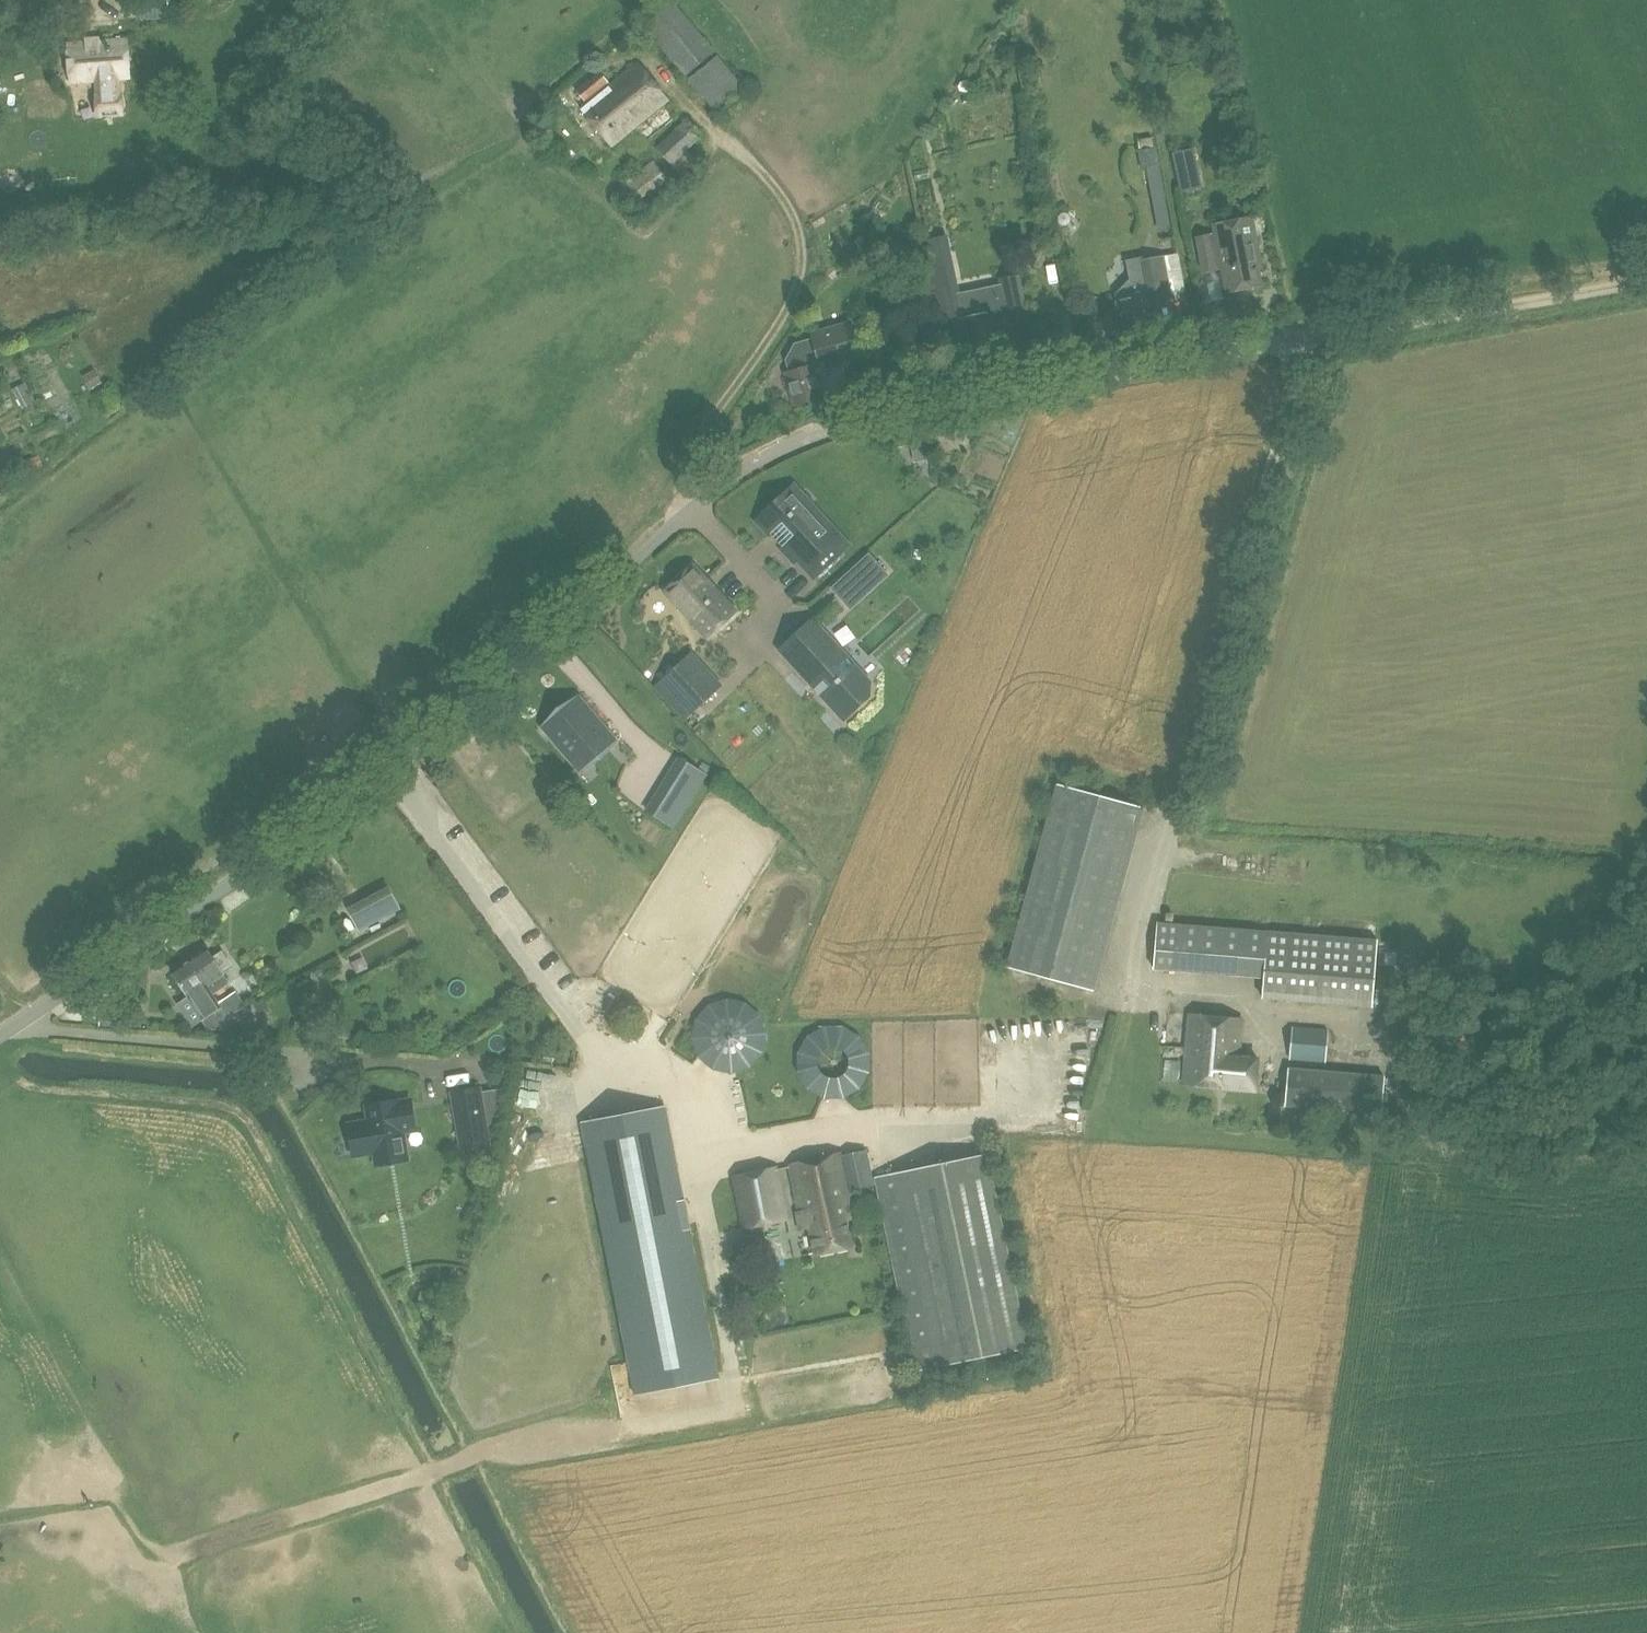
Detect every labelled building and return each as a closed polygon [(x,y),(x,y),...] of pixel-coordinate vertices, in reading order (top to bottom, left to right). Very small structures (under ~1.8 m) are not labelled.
[(135,20),(172,18),(170,0),(134,0),(135,20)] [(672,0),(671,0),(642,23),(686,77),(716,52),(672,0)] [(3,54),(8,53),(9,52),(10,51),(10,50),(10,49),(10,48),(10,47),(10,46),(10,45),(10,44),(10,43),(10,42),(9,42),(9,41),(8,40),(7,40),(6,40),(6,39),(5,39),(4,39),(3,39),(2,39),(1,39),(0,39),(0,54),(1,54),(3,54)] [(131,78),(127,41),(68,45),(72,82),(96,80),(98,117),(125,115),(122,79),(131,78)] [(744,87),(717,55),(689,80),(716,112),(744,87)] [(577,89),(589,106),(583,111),(613,147),(670,101),(640,64),(614,85),(600,71),(577,89)] [(657,148),(681,173),(696,157),(690,150),(705,135),(687,118),(657,148)] [(1139,151),(1142,170),(1161,167),(1157,149),(1139,151)] [(621,186),(635,205),(669,178),(655,161),(621,186)] [(1207,184),(1202,161),(1181,166),(1187,196),(1200,194),(1198,185),(1207,184)] [(1198,238),(1204,271),(1224,268),(1228,293),(1261,287),(1249,220),(1216,226),(1218,234),(1198,238)] [(1132,279),(1117,294),(1119,300),(1118,300),(1125,336),(1152,330),(1151,326),(1158,325),(1156,313),(1149,315),(1147,300),(1172,295),(1165,256),(1146,259),(1146,257),(1128,260),(1132,279)] [(1030,322),(1020,273),(999,278),(1001,284),(974,290),(957,294),(956,286),(950,259),(934,262),(928,266),(938,322),(946,320),(959,318),(966,354),(998,347),(990,311),(1006,307),(1010,326),(1030,322)] [(935,305),(930,280),(909,285),(913,309),(935,305)] [(789,372),(792,371),(799,403),(799,404),(825,398),(817,365),(815,366),(815,363),(818,362),(820,370),(861,358),(851,321),(809,333),(811,338),(794,343),(785,360),(789,372)] [(923,425),(909,428),(911,440),(925,438),(923,425)] [(799,501),(788,489),(754,521),(768,536),(775,530),(785,542),(779,548),(794,564),(798,560),(815,578),(840,555),(824,537),(829,533),(802,505),(804,503),(801,500),(799,501)] [(864,592),(886,572),(878,562),(855,582),(864,592)] [(708,638),(736,612),(695,563),(665,591),(708,638)] [(781,649),(845,719),(876,690),(821,630),(806,645),(796,635),(781,649)] [(661,681),(687,710),(712,688),(685,659),(661,681)] [(578,697),(541,728),(548,736),(550,734),(581,770),(615,741),(578,697)] [(671,776),(689,766),(680,750),(662,760),(671,776)] [(672,827),(689,800),(661,783),(644,810),(672,827)] [(1093,990),(1143,807),(1058,784),(1008,967),(1093,990)] [(360,932),(402,909),(389,886),(347,908),(360,932)] [(1160,921),(1155,967),(1266,978),(1264,999),(1373,1010),(1380,944),(1160,921)] [(213,994),(230,983),(222,970),(232,964),(225,953),(215,960),(206,946),(189,957),(213,994)] [(219,1003),(213,994),(189,957),(171,969),(208,1026),(227,1028),(229,1018),(247,1005),(236,990),(219,1003)] [(1254,1091),(1257,1059),(1239,1057),(1243,1019),(1190,1014),(1183,1084),(1254,1091)] [(1326,1063),(1330,1029),(1294,1026),(1291,1052),(1282,1050),(1281,1058),(1326,1063)] [(986,1104),(984,1055),(877,1059),(879,1108),(986,1104)] [(1378,1081),(1290,1074),(1288,1101),(1376,1108),(1378,1081)] [(876,1082),(694,1109),(700,1147),(837,1126),(836,1118),(858,1115),(855,1096),(878,1093),(876,1082)] [(461,1152),(491,1147),(482,1088),(451,1093),(461,1152)] [(352,1135),(355,1154),(378,1151),(380,1160),(405,1156),(403,1146),(406,1146),(403,1131),(416,1129),(411,1099),(368,1107),(372,1132),(352,1135)] [(666,1106),(584,1123),(636,1392),(718,1376),(666,1106)] [(857,1218),(851,1190),(851,1189),(869,1185),(862,1151),(844,1155),(843,1154),(790,1165),(800,1212),(798,1213),(802,1230),(813,1228),(819,1254),(852,1247),(847,1221),(857,1218)] [(876,1178),(913,1373),(1026,1352),(989,1157),(876,1178)] [(777,1170),(734,1178),(744,1230),(787,1222),(777,1170)]
